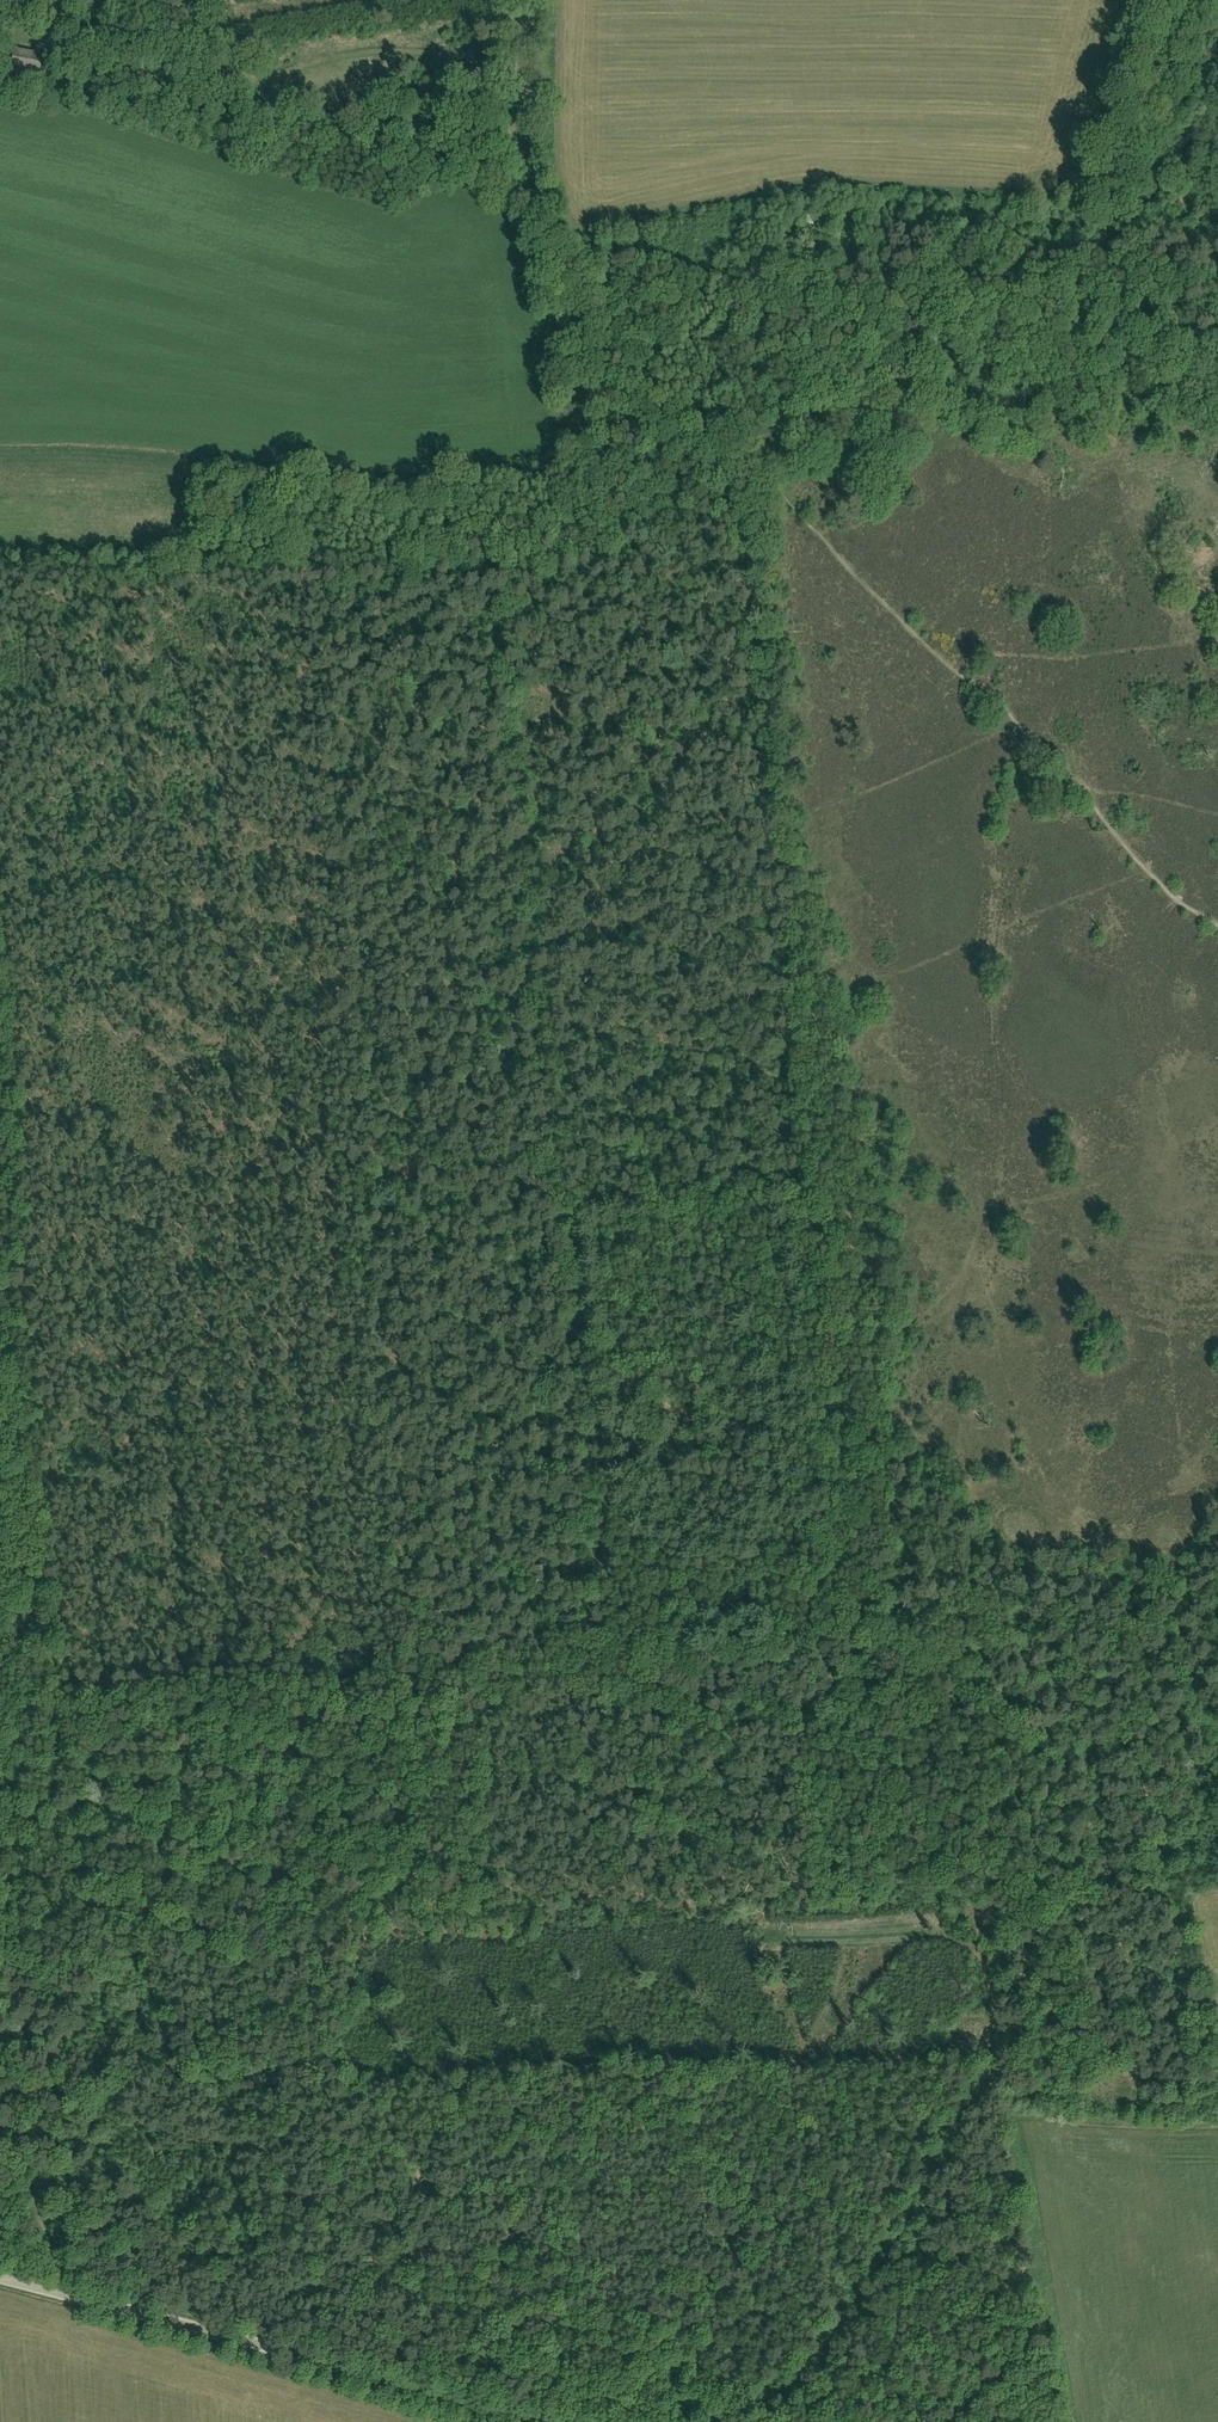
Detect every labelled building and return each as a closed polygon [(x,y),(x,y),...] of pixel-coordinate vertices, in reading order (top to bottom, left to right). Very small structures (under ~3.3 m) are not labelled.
[(39,79),(43,57),(15,52),(10,74),(39,79)]
